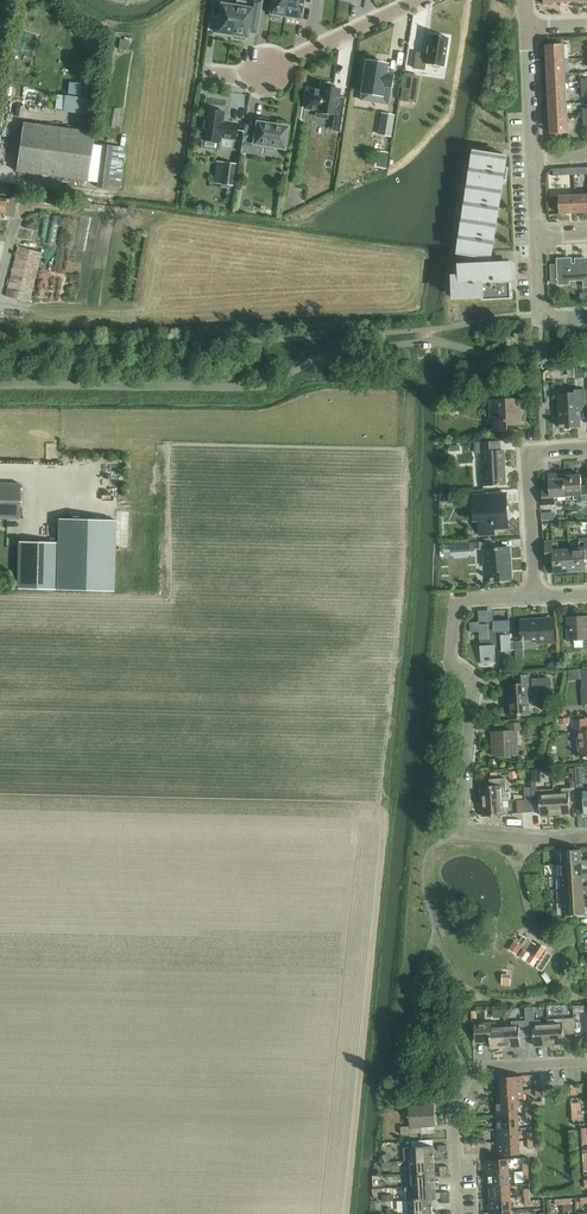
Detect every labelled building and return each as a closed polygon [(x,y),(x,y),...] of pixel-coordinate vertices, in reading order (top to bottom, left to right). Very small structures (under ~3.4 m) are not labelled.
[(222,2),(214,0),(212,15),(219,16),(216,33),(232,35),(236,6),(221,4),(222,2)] [(236,6),(232,35),(237,36),(237,39),(245,40),(245,38),(247,38),(250,22),(257,24),(260,1),(252,0),(252,3),(237,0),(236,6)] [(286,17),(288,0),(272,0),(270,14),(272,15),(272,17),(280,19),(280,16),(286,17)] [(311,0),(288,0),(286,17),(301,19),(304,2),(311,3),(311,0)] [(418,57),(416,69),(444,73),(450,40),(431,38),(427,59),(418,57)] [(118,49),(128,51),(130,41),(120,39),(118,49)] [(565,44),(548,45),(547,45),(547,60),(565,59),(565,44)] [(372,46),(372,55),(392,57),(392,48),(372,46)] [(566,74),(565,59),(547,60),(548,75),(566,74)] [(390,89),(393,75),(386,74),(387,64),(366,61),(360,94),(382,97),(384,88),(390,89)] [(404,74),(399,102),(415,104),(420,76),(404,74)] [(567,89),(566,74),(548,75),(549,89),(567,89)] [(318,110),(317,116),(326,118),(327,114),(335,116),(334,119),(343,120),(346,97),(345,97),(345,98),(338,97),(340,89),(331,88),(332,85),(322,84),(321,91),(315,90),(315,92),(308,91),(305,108),(318,110)] [(567,103),(567,89),(549,89),(549,104),(567,103)] [(568,118),(567,103),(549,104),(550,119),(568,118)] [(583,118),(586,117),(586,108),(582,108),(583,113),(578,113),(578,118),(583,118)] [(200,129),(203,129),(201,139),(220,142),(221,138),(235,140),(237,123),(223,122),(224,112),(219,112),(220,110),(211,109),(211,110),(206,110),(204,121),(201,120),(200,129)] [(395,115),(381,113),(377,135),(391,137),(395,115)] [(568,133),(568,118),(550,119),(551,134),(568,133)] [(16,170),(87,181),(94,132),(23,122),(16,170)] [(254,154),(255,144),(265,146),(264,148),(273,149),(273,147),(284,149),(288,127),(277,126),(277,125),(268,123),(268,124),(257,122),(255,137),(243,136),(241,152),(254,154)] [(120,186),(125,146),(102,144),(97,187),(107,188),(107,184),(120,186)] [(512,299),(512,294),(512,292),(512,291),(511,282),(514,282),(514,272),(513,263),(494,264),(494,259),(492,258),(487,258),(488,252),(489,246),(491,247),(492,236),(491,235),(494,212),(496,213),(498,202),(496,202),(499,184),(499,179),(501,179),(503,168),(501,168),(503,156),(480,152),(479,160),(475,160),(472,178),(472,179),(476,179),(473,194),(470,193),(470,194),(467,212),(467,213),(471,213),(468,228),(465,227),(462,246),(465,247),(464,254),(464,255),(477,257),(476,267),(461,268),(461,276),(462,276),(462,280),(454,281),(455,291),(455,299),(483,298),(483,301),(512,299)] [(224,162),(221,184),(233,185),(236,164),(224,162)] [(560,214),(575,213),(574,195),(559,196),(560,214)] [(586,213),(586,195),(574,195),(575,213),(586,213)] [(13,200),(0,199),(0,213),(4,213),(3,217),(15,218),(17,201),(13,200)] [(24,223),(23,228),(31,229),(32,222),(28,221),(24,223)] [(55,244),(56,236),(47,235),(46,243),(55,244)] [(29,302),(42,252),(17,245),(5,295),(29,302)] [(586,287),(586,259),(575,260),(576,264),(573,264),(572,259),(557,260),(557,265),(551,265),(552,283),(558,282),(558,284),(570,284),(569,279),(584,279),(584,287),(586,287)] [(578,367),(578,368),(574,369),(575,378),(586,378),(586,368),(586,366),(578,367)] [(586,410),(586,409),(586,391),(576,392),(576,394),(559,395),(561,428),(578,427),(581,427),(580,411),(586,410)] [(515,425),(525,424),(525,420),(524,400),(490,402),(491,419),(494,419),(495,430),(509,429),(508,425),(515,425)] [(448,412),(448,413),(448,414),(449,414),(449,415),(450,415),(450,416),(451,416),(452,416),(452,417),(453,417),(453,416),(454,416),(455,416),(455,415),(456,415),(456,414),(457,414),(457,413),(457,412),(457,411),(457,410),(456,410),(456,409),(455,409),(455,408),(454,408),(453,408),(452,408),(451,408),(450,408),(450,409),(449,409),(449,410),(448,411),(448,412)] [(484,486),(506,485),(504,451),(501,452),(501,450),(500,443),(476,444),(476,454),(483,453),(484,486)] [(555,498),(566,498),(565,473),(548,474),(549,488),(542,489),(543,506),(556,505),(555,498)] [(586,503),(586,486),(582,486),(581,475),(572,476),(572,473),(565,473),(566,498),(577,497),(578,504),(586,503)] [(20,520),(20,484),(0,483),(0,520),(20,520)] [(453,494),(440,495),(440,502),(454,501),(453,494)] [(503,512),(507,512),(507,508),(506,495),(474,497),(475,514),(479,514),(481,535),(495,534),(494,529),(505,528),(504,519),(503,519),(503,512)] [(56,544),(55,587),(114,589),(116,521),(57,519),(56,544)] [(570,549),(571,573),(586,572),(586,564),(586,558),(586,539),(580,539),(581,548),(570,549)] [(555,574),(571,573),(570,549),(559,549),(558,540),(546,541),(547,560),(554,560),(555,574)] [(491,581),(511,580),(509,548),(495,549),(494,542),(476,543),(476,550),(485,550),(486,567),(491,567),(491,581)] [(56,544),(18,543),(17,587),(55,587),(56,544)] [(470,543),(462,543),(463,551),(471,550),(474,550),(474,543),(470,543)] [(586,649),(586,616),(567,618),(568,642),(584,641),(584,649),(586,649)] [(539,644),(555,643),(554,621),(543,622),(543,619),(522,620),(524,641),(539,640),(539,644)] [(502,652),(512,652),(510,621),(493,622),(493,625),(489,625),(489,624),(480,624),(480,623),(470,623),(471,633),(480,633),(482,665),(497,664),(496,648),(502,647),(502,652)] [(552,661),(548,667),(554,671),(558,664),(552,661)] [(530,715),(529,696),(534,695),(534,690),(551,689),(550,678),(532,679),(532,686),(528,686),(528,685),(531,685),(530,675),(513,676),(514,686),(508,686),(510,717),(530,715)] [(563,708),(558,713),(563,717),(567,712),(563,708)] [(586,757),(586,721),(574,721),(574,733),(579,733),(580,758),(586,757)] [(517,731),(523,731),(523,723),(506,724),(506,730),(491,731),(493,756),(519,754),(517,731)] [(575,767),(576,779),(577,803),(584,803),(584,813),(586,813),(586,792),(583,792),(582,767),(575,767)] [(517,771),(509,771),(509,779),(517,779),(517,771)] [(502,800),(510,800),(510,792),(506,792),(505,778),(490,779),(490,787),(480,787),(481,802),(502,800)] [(570,781),(570,788),(561,788),(562,793),(554,793),(555,814),(569,813),(569,804),(570,804),(576,804),(575,781),(570,781)] [(532,783),(532,790),(533,796),(525,796),(526,812),(534,812),(533,807),(540,806),(541,815),(555,814),(554,793),(546,794),(546,789),(536,790),(536,783),(532,783)] [(503,808),(502,800),(481,802),(482,816),(499,815),(508,815),(507,808),(503,808)] [(559,851),(559,864),(582,862),(582,860),(581,853),(586,852),(586,847),(581,847),(581,849),(559,851)] [(582,860),(582,862),(559,864),(560,877),(583,875),(582,873),(582,865),(586,865),(586,860),(582,860)] [(582,873),(583,875),(560,877),(561,889),(583,888),(583,885),(583,878),(586,878),(586,873),(582,873)] [(583,885),(583,888),(561,889),(562,902),(584,900),(584,898),(583,891),(586,890),(586,885),(583,885)] [(562,902),(562,915),(584,914),(584,904),(586,903),(586,898),(584,898),(584,900),(562,902)] [(513,941),(508,950),(516,955),(521,946),(513,941)] [(528,960),(535,964),(545,949),(537,945),(528,960)] [(523,949),(519,956),(525,960),(530,953),(523,949)] [(502,975),(502,983),(510,984),(511,976),(502,975)] [(555,1045),(564,1044),(564,1035),(576,1034),(575,1018),(570,1018),(548,1020),(549,1024),(550,1046),(555,1046),(555,1045)] [(535,1037),(535,1046),(544,1045),(545,1047),(550,1046),(549,1024),(540,1024),(540,1020),(526,1021),(527,1037),(535,1037)] [(512,1026),(505,1027),(506,1048),(521,1047),(520,1038),(527,1037),(526,1021),(512,1022),(512,1026)] [(483,1024),(473,1024),(474,1043),(491,1042),(492,1049),(506,1048),(505,1027),(504,1027),(497,1027),(497,1023),(483,1024)] [(500,1078),(501,1091),(523,1089),(522,1077),(500,1078)] [(501,1091),(502,1103),(502,1104),(518,1103),(524,1103),(523,1089),(501,1091)] [(496,1117),(518,1116),(518,1103),(502,1104),(502,1103),(496,1104),(496,1117)] [(577,1103),(572,1104),(572,1112),(578,1112),(582,1112),(581,1103),(577,1103)] [(421,1126),(436,1125),(435,1106),(409,1107),(410,1126),(401,1126),(401,1134),(421,1133),(421,1126)] [(519,1129),(518,1116),(496,1117),(497,1130),(519,1129)] [(520,1142),(519,1129),(497,1130),(498,1143),(520,1142)] [(405,1161),(411,1160),(411,1161),(435,1160),(434,1146),(433,1140),(412,1141),(413,1147),(404,1148),(405,1161)] [(521,1155),(520,1142),(498,1143),(499,1156),(521,1155)] [(510,1172),(509,1159),(487,1160),(488,1174),(510,1172)] [(435,1160),(411,1161),(412,1174),(435,1173),(435,1160)] [(511,1185),(510,1172),(488,1174),(489,1186),(511,1185)] [(412,1174),(413,1186),(413,1187),(436,1186),(435,1173),(412,1174)] [(512,1198),(511,1185),(489,1186),(489,1199),(512,1198)] [(432,1199),(442,1198),(450,1198),(450,1192),(437,1193),(436,1186),(413,1187),(413,1186),(406,1186),(407,1200),(432,1198),(432,1199)] [(407,1200),(402,1200),(403,1213),(409,1213),(433,1211),(432,1199),(432,1198),(407,1200)] [(512,1211),(512,1198),(489,1199),(490,1212),(512,1211)]
